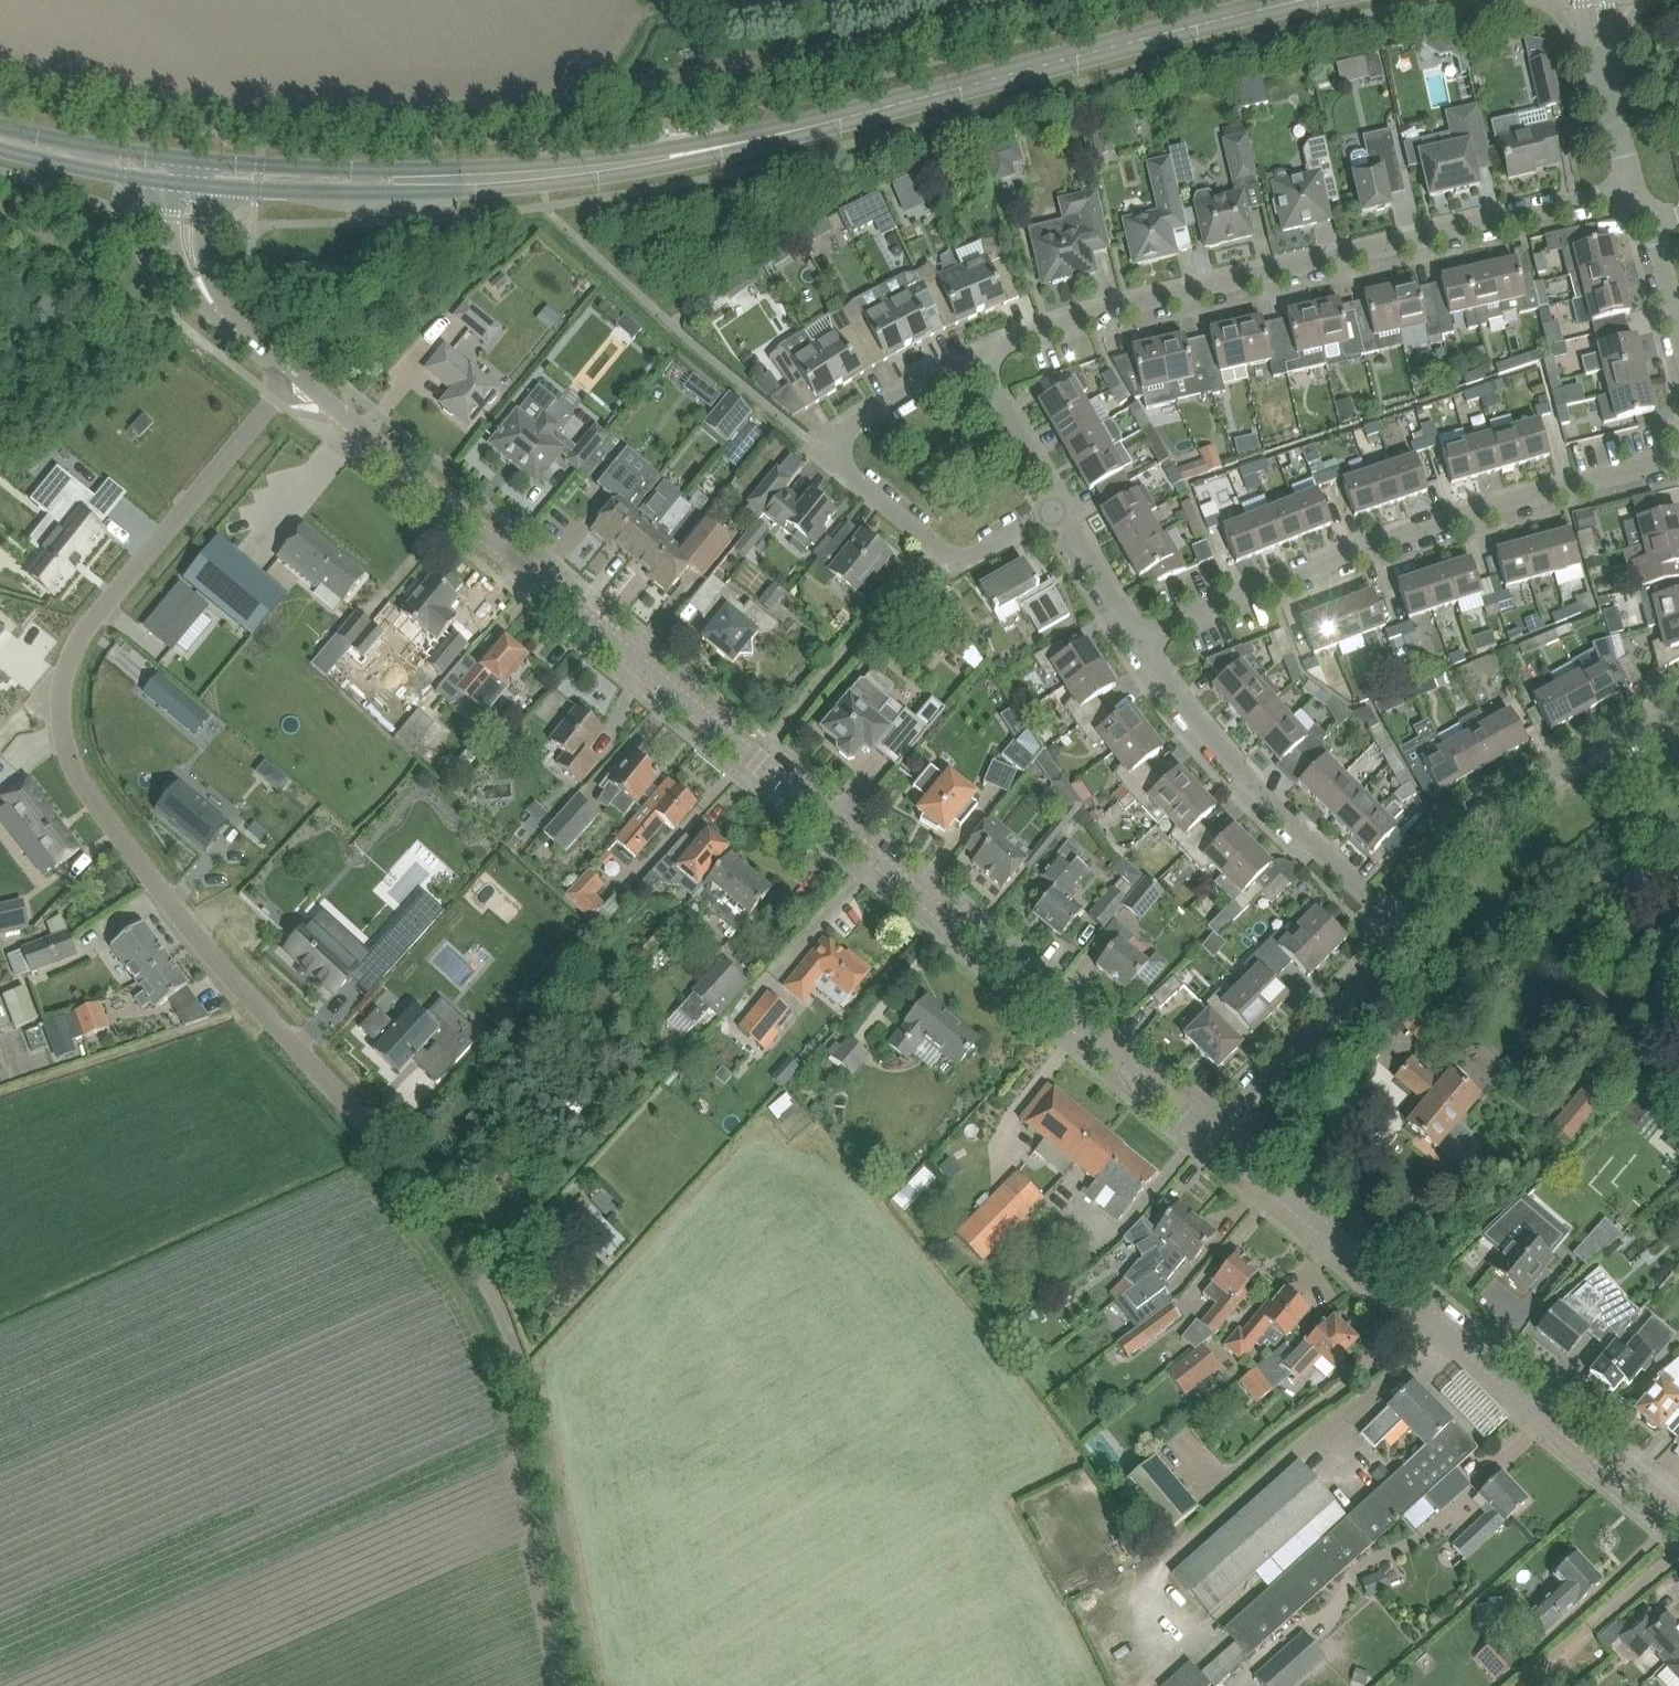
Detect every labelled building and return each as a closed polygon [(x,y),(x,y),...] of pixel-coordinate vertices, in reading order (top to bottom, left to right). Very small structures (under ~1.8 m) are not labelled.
[(1461,36),(1414,38),(1438,55),(1439,56),(1450,53),(1458,59),(1461,73),(1470,72),(1461,36)] [(1364,58),(1369,79),(1383,75),(1378,55),(1364,58)] [(1529,60),(1540,108),(1562,103),(1551,55),(1529,60)] [(1235,82),(1242,108),(1268,102),(1262,75),(1235,82)] [(1455,145),(1420,153),(1429,196),(1454,190),(1455,194),(1469,190),(1468,187),(1478,185),(1475,170),(1492,166),(1479,106),(1447,113),(1455,145)] [(1558,159),(1550,124),(1520,131),(1516,115),(1490,121),(1495,143),(1500,142),(1509,178),(1534,172),(1532,165),(1558,159)] [(1091,127),(1096,146),(1111,143),(1107,123),(1091,127)] [(1352,152),(1350,157),(1353,173),(1362,212),(1373,209),(1377,212),(1384,210),(1386,206),(1390,205),(1388,195),(1383,176),(1401,172),(1395,146),(1391,129),(1362,136),(1366,153),(1362,150),(1352,152)] [(1224,140),(1234,182),(1255,177),(1245,135),(1224,140)] [(1310,222),(1310,224),(1330,219),(1326,202),(1339,199),(1325,137),(1308,141),(1303,150),(1308,172),(1271,180),(1276,199),(1272,200),(1276,214),(1279,214),(1283,230),(1303,226),(1302,224),(1310,222)] [(985,149),(994,179),(1015,173),(1012,164),(1021,162),(1015,141),(985,149)] [(1148,163),(1160,212),(1148,215),(1149,218),(1125,223),(1128,239),(1134,263),(1142,261),(1145,263),(1157,260),(1159,257),(1176,253),(1171,229),(1187,226),(1171,158),(1148,163)] [(944,163),(947,172),(958,168),(955,159),(944,163)] [(982,166),(974,169),(978,179),(986,176),(982,166)] [(888,183),(900,210),(928,198),(916,171),(888,183)] [(879,191),(838,211),(849,233),(874,220),(869,210),(885,203),(879,191)] [(1205,246),(1207,245),(1210,247),(1219,245),(1221,242),(1252,235),(1242,192),(1213,199),(1212,194),(1208,191),(1196,193),(1194,198),(1205,246)] [(1059,238),(1034,244),(1039,264),(1042,280),(1043,283),(1044,283),(1049,282),(1052,281),(1053,283),(1074,278),(1073,276),(1087,273),(1082,253),(1090,251),(1110,247),(1097,192),(1060,201),(1067,230),(1057,232),(1059,238)] [(1561,250),(1568,275),(1580,272),(1617,263),(1611,238),(1609,238),(1608,235),(1596,234),(1593,224),(1564,231),(1568,248),(1561,250)] [(811,227),(800,233),(806,244),(817,237),(811,227)] [(984,255),(961,265),(975,299),(980,311),(984,309),(985,312),(994,308),(993,304),(1002,300),(1004,304),(1019,298),(997,238),(982,240),(984,255)] [(767,254),(760,258),(765,267),(772,263),(767,254)] [(1534,256),(1538,273),(1547,271),(1543,254),(1534,256)] [(1539,307),(1535,291),(1531,271),(1519,274),(1516,260),(1491,266),(1501,311),(1515,308),(1519,311),(1539,307)] [(929,262),(917,271),(944,329),(959,323),(957,319),(966,315),(968,319),(977,315),(976,313),(980,311),(975,299),(961,265),(938,274),(929,262)] [(1575,299),(1586,297),(1623,287),(1621,278),(1623,277),(1625,273),(1623,265),(1620,263),(1617,263),(1580,272),(1568,275),(1569,275),(1575,299)] [(1491,266),(1466,272),(1479,325),(1486,323),(1488,319),(1501,316),(1501,319),(1503,318),(1501,311),(1491,266)] [(889,281),(877,287),(884,301),(908,345),(911,343),(913,345),(922,340),(920,337),(929,332),(931,336),(943,329),(944,329),(917,271),(903,274),(906,290),(896,294),(889,281)] [(1436,308),(1440,328),(1441,333),(1453,331),(1449,315),(1464,311),(1468,328),(1479,325),(1466,272),(1440,277),(1447,306),(1436,308)] [(502,273),(490,284),(497,291),(509,280),(502,273)] [(1440,328),(1436,308),(1423,311),(1416,283),(1417,283),(1417,281),(1392,283),(1392,284),(1394,284),(1394,288),(1390,289),(1400,330),(1424,325),(1426,331),(1427,337),(1441,333),(1440,328)] [(1371,323),(1358,326),(1362,346),(1363,346),(1377,342),(1375,336),(1400,330),(1390,289),(1386,290),(1385,286),(1387,286),(1386,284),(1363,294),(1364,295),(1371,323)] [(1623,287),(1586,297),(1592,322),(1629,313),(1623,287)] [(1548,306),(1544,289),(1535,291),(1539,307),(1539,308),(1548,306)] [(1317,306),(1313,307),(1322,348),(1339,344),(1347,358),(1365,354),(1363,346),(1362,346),(1358,326),(1354,310),(1341,313),(1339,301),(1340,301),(1339,299),(1315,301),(1315,302),(1317,302),(1317,306)] [(852,301),(842,311),(873,366),(887,359),(885,355),(894,350),(896,354),(905,349),(904,347),(908,345),(884,301),(863,312),(852,301)] [(456,317),(469,329),(482,313),(468,302),(467,303),(466,302),(456,315),(457,316),(456,317)] [(1290,326),(1277,329),(1287,373),(1326,364),(1322,348),(1313,307),(1309,308),(1307,304),(1309,304),(1309,302),(1286,312),(1286,313),(1287,313),(1290,326)] [(1551,320),(1548,306),(1539,308),(1547,345),(1563,340),(1558,319),(1551,320)] [(831,326),(809,340),(838,385),(842,383),(843,385),(852,379),(850,376),(858,371),(860,374),(872,366),(873,366),(842,311),(828,315),(831,326)] [(469,329),(481,338),(493,323),(482,313),(469,329)] [(1240,324),(1235,325),(1245,366),(1269,360),(1273,376),(1287,373),(1277,329),(1264,332),(1261,318),(1262,318),(1262,317),(1237,319),(1237,320),(1239,320),(1240,324)] [(1217,364),(1204,367),(1208,381),(1212,393),(1224,390),(1222,378),(1220,372),(1245,366),(1235,325),(1231,326),(1230,322),(1232,322),(1231,320),(1208,330),(1209,331),(1209,330),(1217,364)] [(1162,342),(1158,343),(1168,384),(1192,378),(1194,385),(1208,381),(1204,367),(1202,358),(1189,361),(1184,336),(1185,336),(1185,335),(1160,337),(1160,338),(1162,338),(1162,342)] [(1586,375),(1604,370),(1641,361),(1635,335),(1598,345),(1600,353),(1581,358),(1586,375)] [(1168,384),(1158,343),(1154,344),(1152,340),(1154,339),(1154,338),(1131,347),(1131,349),(1132,348),(1133,354),(1135,361),(1115,366),(1134,398),(1143,396),(1146,408),(1174,402),(1168,384)] [(781,344),(769,357),(788,385),(805,408),(805,409),(819,400),(817,397),(825,392),(827,395),(836,389),(835,387),(838,385),(809,340),(790,352),(781,344)] [(464,363),(465,362),(445,345),(426,368),(446,385),(448,383),(454,387),(440,404),(443,406),(443,410),(450,415),(454,415),(468,427),(487,404),(491,404),(497,397),(496,393),(499,390),(471,366),(470,368),(464,363)] [(1532,363),(1528,354),(1512,359),(1515,368),(1532,363)] [(1544,359),(1548,376),(1557,373),(1553,356),(1544,359)] [(1515,368),(1512,359),(1496,364),(1499,374),(1515,368)] [(1604,370),(1610,394),(1647,385),(1641,361),(1604,370)] [(1039,400),(1052,423),(1085,404),(1078,392),(1086,387),(1079,366),(1046,378),(1054,392),(1039,400)] [(1102,375),(1111,390),(1119,385),(1110,370),(1102,375)] [(1463,376),(1466,385),(1483,379),(1480,370),(1463,376)] [(1493,393),(1490,384),(1477,388),(1480,397),(1493,393)] [(1119,385),(1111,390),(1119,404),(1127,400),(1119,385)] [(1647,385),(1610,394),(1616,420),(1654,410),(1647,385)] [(1552,391),(1557,408),(1566,406),(1566,405),(1576,403),(1572,386),(1552,391)] [(1480,397),(1477,388),(1463,393),(1467,402),(1480,397)] [(711,390),(702,402),(710,408),(720,396),(711,390)] [(726,442),(752,412),(729,392),(703,422),(726,442)] [(1348,401),(1335,405),(1342,424),(1355,420),(1348,401)] [(489,444),(536,483),(561,453),(567,458),(565,461),(578,472),(609,435),(595,424),(576,447),(557,431),(561,426),(545,413),(542,417),(523,402),(489,444)] [(1535,407),(1537,416),(1551,413),(1549,403),(1535,407)] [(1052,423),(1064,445),(1098,426),(1085,404),(1052,423)] [(1566,406),(1557,408),(1561,425),(1570,422),(1566,406)] [(1133,415),(1142,430),(1150,425),(1141,410),(1133,415)] [(130,428),(140,437),(153,423),(143,414),(130,428)] [(1077,467),(1110,448),(1122,441),(1120,437),(1121,436),(1113,423),(1112,423),(1110,419),(1098,426),(1064,445),(1077,467)] [(1424,437),(1427,448),(1441,444),(1433,421),(1420,425),(1424,437)] [(1539,421),(1515,428),(1525,463),(1549,456),(1539,421)] [(1380,431),(1377,422),(1363,427),(1367,436),(1380,431)] [(730,445),(743,456),(761,434),(748,423),(730,445)] [(1150,425),(1142,430),(1150,445),(1158,440),(1150,425)] [(1515,428),(1490,435),(1500,470),(1525,463),(1515,428)] [(1490,435),(1466,442),(1475,477),(1500,470),(1490,435)] [(1427,448),(1424,437),(1410,442),(1414,452),(1427,448)] [(1475,477),(1466,442),(1441,449),(1451,483),(1475,477)] [(1325,471),(1320,459),(1314,444),(1301,448),(1307,464),(1312,475),(1316,487),(1329,482),(1325,471)] [(1110,448),(1077,467),(1090,490),(1123,470),(1122,468),(1132,463),(1124,448),(1114,454),(1110,448)] [(1204,455),(1209,469),(1220,465),(1215,451),(1204,455)] [(1415,457),(1391,465),(1403,499),(1427,491),(1415,457)] [(1209,472),(1204,459),(1175,469),(1182,481),(1209,472)] [(1269,469),(1266,459),(1253,464),(1256,473),(1269,469)] [(616,499),(591,529),(611,546),(615,542),(637,514),(633,511),(662,476),(651,467),(640,481),(616,461),(597,483),(604,489),(603,491),(609,496),(611,494),(616,499)] [(1256,473),(1253,464),(1240,468),(1243,477),(1256,473)] [(1182,481),(1175,469),(1173,465),(1165,470),(1174,485),(1182,481)] [(1391,465),(1367,473),(1379,507),(1403,499),(1391,465)] [(39,552),(25,570),(54,594),(104,532),(99,528),(81,514),(95,497),(95,496),(58,466),(43,484),(44,484),(31,500),(39,507),(49,515),(61,525),(42,550),(41,549),(39,552)] [(1338,466),(1325,471),(1329,482),(1341,477),(1338,466)] [(751,505),(747,510),(757,518),(789,479),(776,468),(747,502),(751,505)] [(1379,507),(1367,473),(1343,481),(1354,516),(1379,507)] [(633,556),(677,503),(680,499),(662,483),(637,514),(615,542),(633,556)] [(1101,510),(1114,533),(1147,514),(1156,508),(1143,486),(1134,491),(1101,510)] [(1317,490),(1294,500),(1307,534),(1331,524),(1317,490)] [(821,528),(835,512),(829,507),(830,502),(821,495),(816,497),(810,492),(799,505),(782,491),(764,514),(794,539),(806,549),(811,543),(813,545),(825,531),(821,528)] [(1644,545),(1678,536),(1678,512),(1678,508),(1665,511),(1658,510),(1654,492),(1632,498),(1644,545)] [(633,556),(650,571),(651,572),(674,545),(666,538),(691,507),(680,499),(677,503),(633,556)] [(1181,504),(1188,520),(1196,516),(1190,500),(1181,504)] [(1294,500),(1270,509),(1283,543),(1307,534),(1294,500)] [(12,511),(0,501),(0,525),(12,511)] [(1270,509),(1246,519),(1260,553),(1283,543),(1270,509)] [(1114,533),(1126,554),(1160,535),(1147,514),(1114,533)] [(1205,520),(1208,529),(1222,524),(1218,515),(1205,520)] [(1196,516),(1188,520),(1194,536),(1202,532),(1196,516)] [(651,572),(650,571),(647,575),(667,592),(689,566),(701,577),(731,541),(700,517),(676,546),(674,545),(651,572)] [(1260,553),(1246,519),(1223,528),(1236,562),(1260,553)] [(753,548),(769,529),(759,520),(743,539),(753,548)] [(315,588),(320,583),(343,602),(364,575),(303,525),(277,556),(315,588)] [(1577,533),(1585,560),(1598,556),(1591,529),(1577,533)] [(1570,531),(1545,538),(1555,573),(1579,566),(1570,531)] [(880,548),(882,546),(873,538),(871,540),(861,532),(847,549),(834,538),(810,568),(828,583),(835,576),(855,593),(856,591),(859,589),(873,571),(876,574),(891,556),(880,548)] [(1160,535),(1126,554),(1139,577),(1151,571),(1157,582),(1186,570),(1166,532),(1160,535)] [(1638,588),(1668,580),(1665,567),(1678,564),(1678,536),(1644,545),(1647,558),(1631,562),(1632,566),(1638,588)] [(218,537),(184,579),(252,635),(286,594),(218,537)] [(1545,538),(1520,544),(1530,580),(1555,573),(1545,538)] [(1530,580),(1520,544),(1496,551),(1505,586),(1530,580)] [(1598,556),(1585,560),(1588,569),(1601,566),(1598,556)] [(1470,559),(1446,567),(1457,602),(1482,594),(1470,559)] [(980,587),(994,613),(1017,600),(1041,632),(1069,615),(1053,587),(1041,594),(1037,588),(1038,587),(1024,562),(1011,570),(1009,566),(1008,565),(992,577),(993,578),(994,579),(980,587)] [(1446,567),(1422,575),(1433,610),(1457,602),(1446,567)] [(1433,610),(1422,575),(1397,583),(1409,618),(1433,610)] [(400,614),(437,646),(425,661),(441,675),(467,643),(453,631),(452,632),(448,628),(456,618),(447,611),(458,598),(432,576),(400,614)] [(1659,624),(1678,619),(1678,591),(1672,593),(1668,580),(1638,588),(1647,626),(1659,623),(1659,624)] [(180,584),(145,626),(172,649),(207,606),(180,584)] [(703,610),(700,614),(702,616),(713,624),(710,631),(708,631),(702,638),(729,661),(732,663),(739,656),(753,655),(751,640),(758,633),(770,617),(749,600),(743,608),(735,600),(738,596),(724,585),(703,610)] [(759,602),(770,610),(783,593),(771,585),(759,602)] [(1499,603),(1511,599),(1509,590),(1496,594),(1499,603)] [(1372,592),(1348,601),(1361,635),(1385,626),(1372,592)] [(1483,598),(1485,607),(1498,603),(1496,594),(1483,598)] [(1348,601),(1324,610),(1337,644),(1361,635),(1348,601)] [(908,613),(914,621),(917,624),(930,614),(921,602),(908,613)] [(1568,618),(1581,613),(1577,604),(1564,609),(1568,618)] [(1623,630),(1616,607),(1603,611),(1610,634),(1623,630)] [(1568,618),(1564,609),(1552,614),(1555,623),(1568,618)] [(356,610),(335,633),(351,646),(371,623),(356,610)] [(1337,644),(1324,610),(1300,620),(1313,654),(1337,644)] [(1537,614),(1525,618),(1530,630),(1542,625),(1537,614)] [(1659,624),(1662,638),(1653,643),(1652,643),(1658,671),(1678,659),(1678,619),(1659,624)] [(1402,635),(1415,630),(1412,621),(1399,626),(1402,635)] [(351,646),(345,653),(362,667),(363,666),(367,661),(368,661),(368,660),(382,644),(383,644),(384,643),(380,640),(385,634),(371,623),(351,646)] [(1569,625),(1556,631),(1559,639),(1572,634),(1569,625)] [(1385,631),(1389,640),(1394,653),(1405,649),(1400,635),(1402,635),(1399,626),(1385,631)] [(1273,633),(1283,658),(1292,654),(1282,629),(1273,633)] [(881,638),(889,647),(898,640),(890,630),(881,638)] [(1559,639),(1556,631),(1543,636),(1547,645),(1559,639)] [(443,698),(449,703),(463,696),(480,710),(526,655),(503,636),(476,668),(463,658),(436,690),(444,696),(443,698)] [(1615,687),(1626,681),(1616,662),(1610,649),(1607,637),(1591,642),(1594,651),(1599,662),(1578,673),(1595,705),(1618,693),(1615,687)] [(1058,674),(1065,686),(1101,663),(1086,640),(1067,652),(1060,641),(1033,657),(1046,678),(1048,677),(1058,674)] [(1519,645),(1523,654),(1536,649),(1532,640),(1519,645)] [(1212,685),(1229,705),(1257,681),(1246,669),(1251,666),(1250,665),(1246,656),(1254,653),(1250,642),(1206,660),(1221,678),(1212,685)] [(1465,660),(1462,651),(1449,656),(1452,665),(1465,660)] [(1292,654),(1283,658),(1288,671),(1297,667),(1292,654)] [(1626,681),(1630,686),(1642,680),(1629,655),(1616,662),(1626,681)] [(1305,662),(1308,670),(1319,666),(1316,658),(1305,662)] [(1000,660),(992,664),(997,674),(1007,668),(1003,661),(1000,660)] [(1064,706),(1078,727),(1104,709),(1096,698),(1115,686),(1101,663),(1065,686),(1073,697),(1065,705),(1064,706)] [(1472,664),(1459,670),(1463,679),(1476,673),(1472,664)] [(1463,679),(1459,670),(1446,675),(1450,684),(1463,679)] [(1578,673),(1556,686),(1573,717),(1595,705),(1578,673)] [(158,674),(144,692),(195,734),(209,717),(158,674)] [(1246,724),(1273,700),(1280,694),(1263,675),(1257,681),(1229,705),(1246,724)] [(900,716),(887,705),(891,700),(865,679),(860,680),(860,679),(859,679),(848,693),(849,698),(836,714),(834,713),(832,716),(833,717),(822,730),(840,744),(838,746),(839,752),(848,759),(853,759),(864,746),(871,753),(874,749),(897,767),(944,710),(932,699),(916,718),(905,709),(900,716)] [(1303,690),(1314,698),(1319,690),(1308,682),(1303,690)] [(1429,692),(1425,683),(1412,689),(1416,698),(1429,692)] [(1573,717),(1556,686),(1533,698),(1551,730),(1573,717)] [(1373,697),(1370,688),(1357,694),(1360,703),(1373,697)] [(1416,698),(1412,689),(1374,704),(1379,713),(1416,698)] [(1319,690),(1314,698),(1325,706),(1331,698),(1319,690)] [(434,692),(428,699),(435,705),(441,698),(434,692)] [(1246,724),(1263,743),(1290,719),(1273,700),(1246,724)] [(1104,742),(1112,753),(1146,728),(1129,706),(1112,720),(1104,709),(1078,727),(1093,747),(1094,746),(1104,742)] [(550,741),(566,754),(557,764),(579,782),(597,760),(585,751),(603,729),(577,708),(550,741)] [(1457,720),(1465,735),(1483,767),(1505,755),(1487,723),(1478,709),(1457,720)] [(1510,711),(1487,723),(1505,755),(1527,743),(1510,711)] [(1036,758),(1037,759),(1045,750),(1021,715),(1020,714),(1009,728),(1016,738),(1002,755),(1023,772),(1024,771),(1025,772),(1030,765),(1031,763),(1031,764),(1036,758)] [(1299,782),(1324,756),(1332,749),(1323,739),(1327,735),(1315,723),(1304,734),(1290,719),(1263,743),(1280,762),(1276,766),(1295,786),(1299,782)] [(406,723),(394,737),(411,752),(424,737),(423,736),(406,723)] [(1369,729),(1376,741),(1384,736),(1378,724),(1369,729)] [(1124,787),(1129,794),(1153,773),(1145,763),(1162,749),(1146,728),(1112,753),(1121,764),(1114,773),(1113,774),(1124,787)] [(1443,748),(1444,747),(1435,732),(1420,740),(1421,743),(1402,753),(1415,777),(1427,770),(1438,792),(1461,779),(1443,748)] [(1465,735),(1444,747),(1443,748),(1461,779),(1483,767),(1465,735)] [(1376,741),(1389,764),(1397,759),(1384,736),(1376,741)] [(1045,750),(1037,759),(1051,780),(1050,781),(1052,785),(1050,787),(1058,798),(1061,797),(1067,806),(1030,851),(1011,836),(1011,835),(989,817),(965,847),(976,857),(972,862),(1003,888),(1023,864),(1029,869),(1071,818),(1079,809),(1083,804),(1062,772),(1060,773),(1045,750)] [(634,803),(658,773),(655,771),(655,768),(649,763),(646,763),(634,754),(620,772),(615,768),(600,787),(605,791),(597,800),(607,809),(610,805),(620,792),(634,803)] [(1299,782),(1317,800),(1342,775),(1324,756),(1299,782)] [(1389,764),(1401,787),(1410,782),(1397,759),(1389,764)] [(1165,816),(1166,817),(1197,788),(1178,768),(1162,783),(1153,773),(1129,794),(1119,802),(1125,810),(1136,801),(1146,812),(1157,823),(1165,816)] [(923,814),(920,820),(937,830),(939,827),(944,832),(956,817),(963,823),(978,805),(971,799),(975,794),(949,773),(942,781),(927,769),(915,784),(930,796),(918,810),(923,814)] [(1317,800),(1335,818),(1360,792),(1342,775),(1317,800)] [(27,779),(2,797),(8,804),(18,818),(7,827),(18,841),(43,875),(55,866),(56,867),(79,849),(27,779)] [(616,841),(634,857),(664,822),(673,829),(696,803),(669,779),(616,841)] [(1410,782),(1401,787),(1408,799),(1416,794),(1410,782)] [(1124,787),(1113,796),(1118,803),(1119,802),(1129,794),(1124,787)] [(1169,837),(1185,855),(1208,833),(1199,823),(1215,808),(1197,788),(1166,817),(1175,827),(1170,836),(1169,837)] [(156,808),(155,809),(205,852),(206,850),(205,849),(212,841),(219,832),(226,824),(227,825),(229,824),(193,794),(192,795),(193,796),(186,805),(171,792),(164,800),(164,801),(157,809),(156,808)] [(1335,818),(1353,836),(1379,810),(1360,792),(1335,818)] [(577,794),(543,831),(564,850),(598,814),(577,794)] [(1079,809),(1071,818),(1083,829),(1091,820),(1079,809)] [(1097,809),(1090,815),(1095,822),(1102,816),(1097,809)] [(1379,810),(1353,836),(1371,854),(1396,828),(1379,810)] [(1212,865),(1222,875),(1252,845),(1233,826),(1217,842),(1208,833),(1185,855),(1202,872),(1203,871),(1212,865)] [(652,873),(644,882),(648,886),(654,886),(659,880),(660,880),(661,881),(662,882),(663,882),(663,883),(664,883),(665,883),(666,884),(667,884),(668,884),(668,885),(669,885),(670,885),(671,885),(672,885),(673,885),(673,886),(674,886),(675,886),(676,886),(677,886),(677,885),(678,885),(679,885),(680,885),(694,896),(700,889),(728,855),(725,852),(728,848),(707,831),(696,845),(685,835),(671,852),(652,873)] [(1110,833),(1105,837),(1115,852),(1120,856),(1121,855),(1122,856),(1129,849),(1117,844),(1110,833)] [(1032,913),(1060,936),(1082,910),(1068,898),(1091,873),(1085,867),(1077,860),(1083,853),(1069,841),(1041,876),(1049,883),(1037,897),(1042,902),(1032,913)] [(1252,845),(1222,875),(1232,885),(1227,894),(1226,895),(1236,906),(1226,916),(1232,922),(1261,894),(1265,890),(1256,880),(1271,864),(1252,845)] [(697,902),(687,914),(698,922),(707,911),(708,910),(735,932),(750,915),(771,889),(729,854),(728,855),(700,889),(694,896),(692,898),(697,902)] [(1110,867),(1132,887),(1143,875),(1122,856),(1121,855),(1120,856),(1110,867)] [(593,894),(603,884),(588,869),(564,894),(599,928),(613,914),(607,908),(593,894)] [(1271,904),(1291,884),(1281,874),(1265,890),(1261,894),(1271,904)] [(1162,892),(1145,878),(1127,899),(1122,905),(1140,920),(1162,892)] [(1123,905),(1127,899),(1112,887),(1089,915),(1103,927),(1122,905),(1123,905)] [(424,893),(417,900),(422,904),(421,905),(426,909),(428,907),(439,917),(444,911),(424,893)] [(1307,918),(1297,928),(1327,958),(1346,939),(1308,901),(1300,908),(1301,909),(1307,918)] [(0,907),(0,931),(11,928),(5,905),(0,907)] [(304,918),(279,945),(285,951),(302,966),(300,967),(301,968),(302,967),(306,971),(305,972),(306,973),(307,971),(317,980),(315,981),(316,982),(317,981),(321,985),(320,986),(321,986),(322,985),(333,995),(346,981),(346,980),(364,961),(383,978),(408,952),(393,938),(392,939),(387,934),(370,952),(363,946),(339,925),(328,937),(328,936),(327,938),(326,937),(311,924),(304,918)] [(1096,966),(1126,990),(1137,977),(1148,986),(1166,964),(1154,954),(1147,963),(1126,946),(1134,937),(1115,921),(1093,947),(1104,956),(1096,966)] [(111,946),(137,982),(147,974),(147,975),(156,969),(153,965),(166,956),(143,923),(111,946)] [(1277,932),(1260,949),(1283,971),(1292,961),(1308,977),(1327,958),(1297,928),(1287,938),(1278,933),(1277,932)] [(23,949),(8,955),(16,976),(31,970),(31,972),(76,955),(67,931),(23,948),(23,949)] [(825,939),(785,986),(802,1000),(815,985),(844,1008),(852,997),(849,994),(870,970),(869,969),(868,970),(853,956),(850,959),(825,939)] [(1250,976),(1240,985),(1270,1015),(1289,996),(1273,980),(1283,971),(1260,949),(1244,965),(1245,966),(1250,976)] [(147,974),(137,982),(143,991),(134,998),(142,1009),(151,1002),(156,1008),(188,985),(166,956),(153,965),(156,969),(147,975),(147,974)] [(722,957),(691,991),(695,995),(671,1021),(686,1035),(710,1008),(718,1015),(748,981),(722,957)] [(1151,998),(1160,1008),(1183,987),(1174,977),(1151,998)] [(1203,1006),(1208,1012),(1209,1011),(1225,1028),(1226,1028),(1235,1019),(1251,1034),(1270,1015),(1240,985),(1230,995),(1221,990),(1220,989),(1203,1006)] [(4,996),(15,1025),(35,1018),(23,987),(4,996)] [(737,1026),(764,1049),(794,1013),(767,991),(737,1026)] [(1393,1022),(1420,1043),(1442,1016),(1416,995),(1393,1022)] [(889,1043),(906,1057),(923,1038),(956,1066),(977,1040),(927,998),(889,1043)] [(176,1016),(184,1026),(209,1017),(197,1001),(176,1016)] [(74,1012),(45,1022),(58,1059),(75,1053),(70,1041),(83,1036),(108,1027),(99,1002),(74,1012)] [(377,1009),(360,1028),(377,1045),(373,1049),(372,1050),(397,1074),(399,1075),(431,1039),(456,1061),(455,1062),(456,1062),(481,1035),(480,1034),(480,1035),(467,1023),(456,1035),(443,1022),(442,1022),(430,1011),(426,1016),(413,1005),(406,1013),(396,1025),(377,1009)] [(1241,1044),(1226,1028),(1225,1028),(1209,1011),(1208,1012),(1184,1036),(1217,1068),(1241,1044)] [(834,1056),(852,1072),(867,1054),(849,1038),(834,1056)] [(1427,1102),(1408,1124),(1436,1147),(1437,1145),(1452,1157),(1469,1136),(1455,1124),(1478,1096),(1450,1073),(1441,1084),(1411,1060),(1405,1068),(1404,1067),(1401,1071),(1402,1071),(1397,1077),(1427,1102)] [(722,1067),(715,1075),(724,1083),(732,1075),(722,1067)] [(1545,1131),(1565,1148),(1605,1100),(1585,1083),(1545,1131)] [(1072,1162),(1075,1164),(1089,1146),(1093,1150),(1107,1133),(1049,1086),(1021,1120),(1044,1139),(1034,1151),(1061,1174),(1072,1162)] [(786,1093),(768,1108),(780,1123),(783,1120),(784,1122),(793,1115),(791,1112),(797,1106),(786,1093)] [(1089,1146),(1075,1164),(1095,1181),(1087,1191),(1084,1189),(1081,1192),(1093,1202),(1104,1188),(1114,1196),(1103,1210),(1117,1222),(1156,1174),(1123,1146),(1107,1133),(1093,1150),(1089,1146)] [(1018,1172),(987,1203),(1012,1228),(1043,1196),(1018,1172)] [(590,1199),(608,1218),(618,1209),(600,1189),(590,1199)] [(564,1212),(610,1257),(627,1240),(581,1195),(564,1212)] [(1012,1228),(987,1203),(956,1235),(981,1259),(1012,1228)] [(1135,1246),(1143,1260),(1140,1263),(1138,1262),(1115,1289),(1121,1297),(1122,1297),(1153,1273),(1197,1220),(1177,1204),(1155,1231),(1156,1232),(1152,1235),(1142,1221),(1144,1219),(1142,1218),(1123,1239),(1133,1248),(1135,1246)] [(1552,1257),(1537,1244),(1547,1232),(1516,1206),(1484,1236),(1504,1253),(1491,1268),(1521,1294),(1552,1257)] [(1115,1302),(1136,1329),(1137,1331),(1171,1304),(1170,1303),(1173,1301),(1169,1296),(1171,1293),(1172,1289),(1170,1286),(1165,1282),(1187,1257),(1193,1262),(1215,1235),(1213,1233),(1214,1230),(1208,1224),(1204,1226),(1197,1220),(1153,1273),(1122,1297),(1121,1297),(1115,1302)] [(1215,1305),(1200,1324),(1214,1335),(1249,1292),(1244,1289),(1255,1275),(1248,1269),(1251,1266),(1248,1263),(1249,1261),(1247,1257),(1245,1256),(1241,1255),(1239,1256),(1236,1253),(1203,1294),(1215,1305)] [(1616,1341),(1644,1307),(1645,1306),(1644,1305),(1639,1311),(1625,1299),(1623,1300),(1608,1294),(1606,1296),(1603,1292),(1602,1293),(1586,1281),(1591,1277),(1590,1276),(1564,1299),(1559,1304),(1558,1304),(1536,1330),(1567,1355),(1585,1333),(1604,1348),(1612,1337),(1616,1341)] [(1222,1345),(1240,1362),(1255,1344),(1259,1347),(1275,1329),(1286,1338),(1309,1310),(1305,1307),(1304,1304),(1300,1300),(1297,1300),(1285,1290),(1273,1304),(1269,1300),(1244,1332),(1238,1327),(1222,1345)] [(1137,1331),(1136,1329),(1118,1343),(1121,1348),(1111,1356),(1118,1365),(1181,1317),(1171,1304),(1137,1331)] [(1239,1381),(1256,1402),(1290,1375),(1296,1380),(1319,1356),(1335,1370),(1347,1356),(1344,1353),(1355,1341),(1353,1339),(1352,1335),(1346,1330),(1343,1329),(1334,1321),(1336,1318),(1335,1318),(1326,1328),(1324,1326),(1324,1325),(1323,1324),(1296,1353),(1287,1345),(1290,1341),(1289,1340),(1239,1381)] [(1644,1372),(1664,1347),(1643,1330),(1624,1353),(1613,1345),(1589,1374),(1591,1375),(1588,1379),(1598,1388),(1602,1384),(1612,1393),(1622,1381),(1628,1385),(1641,1369),(1644,1372)] [(1166,1373),(1185,1396),(1220,1368),(1201,1345),(1166,1373)] [(1635,1411),(1646,1421),(1647,1424),(1652,1428),(1655,1428),(1658,1430),(1661,1427),(1678,1404),(1678,1359),(1674,1362),(1660,1373),(1648,1389),(1651,1392),(1635,1411)] [(1500,1405),(1462,1365),(1453,1374),(1439,1389),(1485,1435),(1507,1412),(1500,1405)] [(1455,1469),(1477,1449),(1412,1383),(1361,1434),(1374,1448),(1402,1421),(1426,1446),(1377,1490),(1223,1628),(1235,1642),(1201,1671),(1214,1685),(1215,1685),(1426,1496),(1455,1469)] [(1661,1427),(1665,1429),(1664,1430),(1676,1439),(1678,1436),(1678,1404),(1661,1427)] [(1119,1485),(1162,1535),(1197,1505),(1154,1455),(1119,1485)] [(1173,1573),(1210,1614),(1334,1502),(1297,1461),(1173,1573)] [(1382,1466),(1371,1476),(1380,1485),(1391,1476),(1382,1466)] [(1470,1485),(1455,1469),(1426,1496),(1440,1512),(1470,1485)] [(1452,1547),(1464,1560),(1528,1500),(1502,1473),(1477,1496),(1486,1505),(1481,1509),(1486,1515),(1452,1547)] [(1541,1637),(1602,1581),(1577,1553),(1552,1576),(1561,1585),(1524,1618),(1530,1624),(1541,1637)] [(1474,1606),(1475,1621),(1491,1619),(1489,1604),(1474,1606)] [(1665,1664),(1666,1664),(1678,1651),(1678,1627),(1667,1614),(1658,1621),(1648,1610),(1619,1637),(1639,1658),(1650,1648),(1665,1664)] [(1263,1685),(1294,1685),(1325,1657),(1302,1631),(1253,1675),(1263,1685)] [(1473,1657),(1493,1680),(1514,1662),(1494,1639),(1473,1657)] [(1665,1664),(1664,1666),(1678,1682),(1678,1651),(1666,1664),(1665,1664)] [(1163,1685),(1210,1685),(1190,1662),(1163,1685)] [(1354,1670),(1350,1681),(1364,1685),(1368,1674),(1354,1670)]
